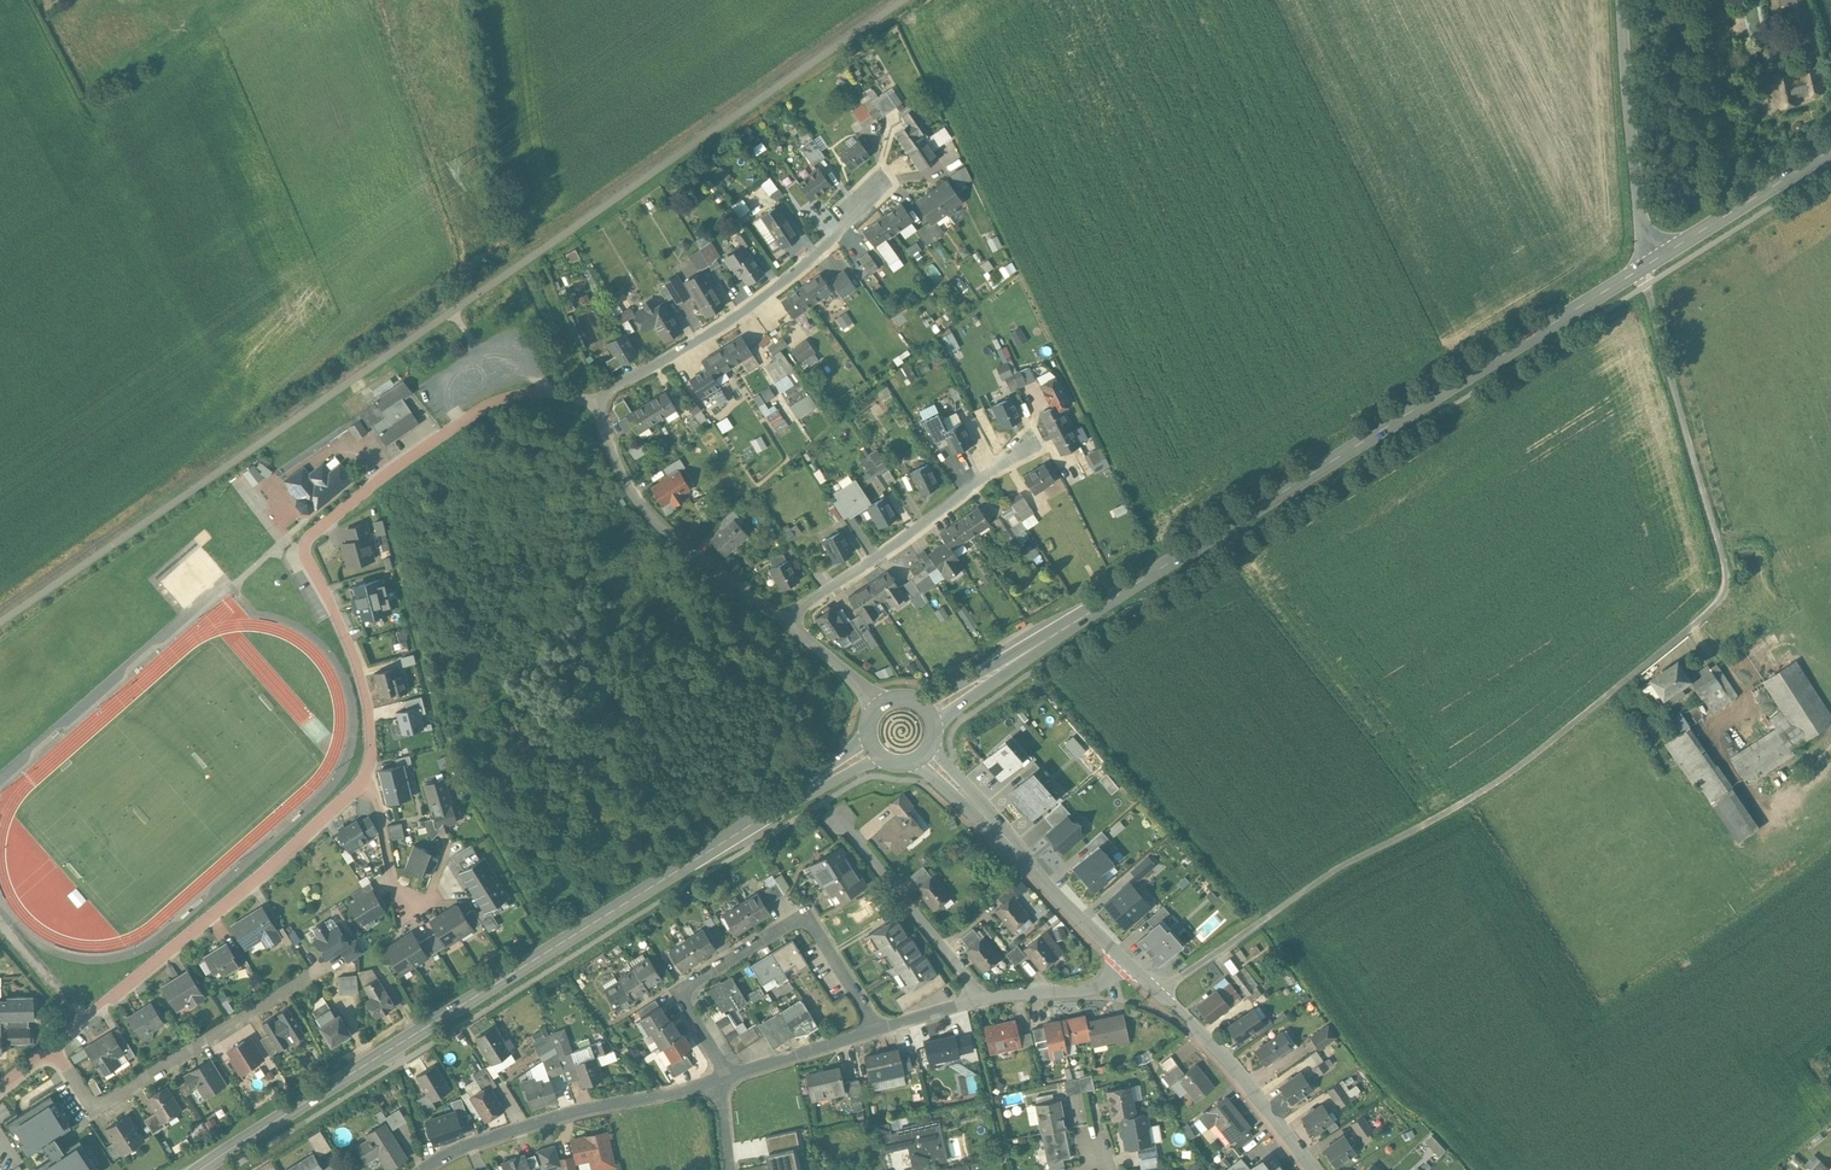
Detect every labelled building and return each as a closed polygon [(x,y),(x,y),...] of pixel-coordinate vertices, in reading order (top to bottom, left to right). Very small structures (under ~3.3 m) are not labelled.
[(1789,4),(1793,21),(1811,17),(1807,0),(1806,0),(1789,4)] [(1791,69),(1772,73),(1774,78),(1766,80),(1768,90),(1776,88),(1780,108),(1800,104),(1798,94),(1807,92),(1808,97),(1823,93),(1816,65),(1801,69),(1804,80),(1795,83),(1791,69)] [(864,90),(870,99),(881,114),(882,116),(896,107),(886,92),(877,97),(870,87),(864,90)] [(870,99),(851,111),(859,123),(871,116),(873,119),(881,114),(870,99)] [(908,123),(895,132),(908,151),(925,140),(920,133),(928,127),(914,107),(903,114),(908,123)] [(944,127),(927,138),(935,149),(951,138),(944,127)] [(814,137),(820,149),(827,146),(821,134),(814,137)] [(813,139),(800,148),(813,165),(824,157),(813,139)] [(857,139),(839,153),(851,169),(869,155),(857,139)] [(937,159),(925,140),(908,151),(921,170),(937,159)] [(733,179),(710,163),(704,172),(727,187),(733,179)] [(965,167),(951,175),(958,188),(972,180),(965,167)] [(818,169),(799,183),(811,199),(830,185),(818,169)] [(770,177),(761,184),(770,195),(771,194),(776,201),(784,196),(770,177)] [(811,199),(799,183),(796,179),(785,187),(800,207),(811,199)] [(947,181),(932,192),(947,213),(961,202),(947,181)] [(932,192),(917,202),(931,221),(932,223),(936,220),(947,213),(932,192)] [(742,199),(732,206),(739,217),(750,210),(742,199)] [(902,205),(883,217),(894,233),(913,221),(902,205)] [(770,231),(763,235),(768,243),(776,238),(782,248),(798,237),(786,218),(783,220),(775,207),(760,217),(770,231)] [(883,217),(864,230),(875,246),(894,233),(883,217)] [(931,221),(916,232),(926,246),(945,233),(936,220),(932,223),(931,221)] [(737,236),(744,246),(752,241),(744,231),(737,236)] [(706,234),(695,241),(700,249),(710,265),(712,269),(720,264),(717,259),(720,257),(706,234)] [(997,235),(988,238),(992,250),(1001,247),(997,235)] [(916,243),(906,250),(911,257),(921,251),(916,243)] [(744,246),(724,259),(730,268),(734,266),(747,284),(763,274),(744,246)] [(700,249),(690,255),(699,271),(710,265),(700,249)] [(868,253),(859,259),(870,274),(878,268),(868,253)] [(844,272),(832,280),(842,296),(855,287),(844,272)] [(704,273),(686,284),(705,316),(723,305),(704,273)] [(820,275),(801,288),(812,304),(831,291),(820,275)] [(677,276),(664,284),(666,286),(672,297),(676,303),(688,296),(677,276)] [(666,286),(659,289),(666,301),(672,297),(666,286)] [(801,288),(783,301),(794,317),(812,304),(801,288)] [(623,295),(616,300),(623,312),(615,316),(620,324),(622,323),(628,334),(634,330),(627,319),(635,315),(623,295)] [(652,321),(669,311),(663,301),(657,305),(655,303),(646,301),(645,307),(638,312),(636,319),(640,326),(647,328),(654,324),(652,321)] [(669,311),(652,321),(654,324),(663,341),(680,330),(669,311)] [(846,313),(836,319),(845,332),(855,326),(846,313)] [(1021,329),(1011,334),(1018,347),(1028,342),(1021,329)] [(625,332),(607,344),(619,364),(638,353),(625,332)] [(952,333),(940,339),(948,355),(960,349),(952,333)] [(742,336),(722,348),(733,365),(752,353),(742,336)] [(783,338),(769,348),(773,355),(780,350),(788,345),(783,338)] [(807,340),(792,350),(800,361),(814,351),(807,340)] [(722,348),(702,360),(707,369),(703,371),(708,380),(713,377),(733,365),(722,348)] [(815,407),(780,350),(773,355),(770,357),(773,361),(765,366),(796,417),(815,407)] [(1012,361),(999,367),(1007,385),(1016,382),(1018,387),(1026,384),(1021,371),(1017,373),(1012,361)] [(908,365),(898,371),(907,386),(917,380),(908,365)] [(708,380),(703,371),(690,379),(700,396),(718,385),(713,377),(708,380)] [(1057,378),(1042,385),(1052,407),(1058,404),(1060,408),(1070,404),(1057,378)] [(404,381),(276,469),(280,476),(350,428),(355,437),(373,425),(386,444),(419,422),(401,396),(411,390),(404,381)] [(956,387),(949,390),(955,401),(961,398),(956,387)] [(769,388),(753,398),(776,434),(787,426),(774,406),(768,410),(764,404),(775,397),(769,388)] [(721,389),(703,400),(706,405),(715,400),(719,406),(729,401),(721,389)] [(666,392),(646,403),(656,420),(676,408),(666,392)] [(1010,398),(985,409),(990,421),(998,418),(1002,427),(1019,419),(1010,398)] [(646,403),(627,415),(637,432),(656,420),(646,403)] [(696,403),(688,408),(693,414),(700,410),(696,403)] [(935,403),(919,408),(923,418),(938,412),(935,403)] [(1052,407),(1041,413),(1051,433),(1068,424),(1060,408),(1058,404),(1052,407)] [(957,412),(938,420),(947,439),(954,452),(972,443),(957,412)] [(693,414),(685,420),(693,432),(701,426),(693,414)] [(936,444),(947,439),(938,420),(935,414),(923,419),(936,444)] [(722,431),(732,426),(728,416),(717,421),(722,431)] [(1072,431),(1068,424),(1051,433),(1061,453),(1088,440),(1081,426),(1072,431)] [(760,437),(751,441),(756,453),(766,448),(760,437)] [(644,441),(630,448),(635,458),(649,450),(644,441)] [(1100,448),(1085,455),(1090,465),(1105,458),(1100,448)] [(261,458),(243,472),(253,485),(272,471),(261,458)] [(662,468),(666,475),(668,477),(679,471),(684,468),(679,459),(662,468)] [(883,462),(870,471),(882,491),(889,486),(881,473),(888,469),(883,462)] [(311,513),(353,479),(341,464),(331,473),(324,464),(309,476),(304,469),(285,482),(298,498),(297,505),(303,512),(311,513)] [(938,484),(928,464),(910,472),(920,493),(938,484)] [(1044,464),(1024,476),(1034,493),(1054,481),(1044,464)] [(663,480),(652,487),(662,504),(671,499),(674,504),(684,497),(682,493),(690,488),(679,471),(668,477),(666,475),(662,477),(663,480)] [(867,503),(853,482),(836,493),(850,514),(867,503)] [(1006,513),(994,520),(1013,551),(1025,544),(1023,542),(1029,538),(1024,530),(1027,528),(1021,519),(1032,512),(1021,494),(1001,506),(1006,513)] [(896,517),(885,497),(867,506),(878,527),(896,517)] [(835,507),(829,510),(837,522),(842,519),(835,507)] [(977,508),(959,520),(969,536),(988,524),(977,508)] [(733,510),(723,518),(728,524),(734,518),(738,515),(733,510)] [(728,524),(712,537),(726,553),(748,534),(734,518),(728,524)] [(376,535),(385,533),(383,519),(374,521),(376,535)] [(959,520),(940,533),(946,543),(950,548),(969,536),(959,520)] [(347,530),(350,542),(367,538),(371,537),(368,525),(347,530)] [(790,528),(776,538),(781,545),(795,536),(790,528)] [(852,552),(841,531),(822,541),(833,562),(852,552)] [(350,542),(343,544),(348,565),(366,561),(364,554),(371,552),(367,538),(350,542)] [(946,543),(931,553),(946,576),(961,565),(950,548),(946,543)] [(1033,544),(1026,550),(1033,559),(1041,554),(1033,544)] [(915,577),(903,584),(918,607),(929,600),(923,592),(935,584),(928,573),(935,568),(924,550),(916,554),(920,560),(909,567),(915,577)] [(787,559),(770,569),(781,589),(798,580),(787,559)] [(888,571),(868,583),(879,600),(886,595),(891,604),(904,596),(888,571)] [(382,579),(349,587),(358,620),(391,612),(382,579)] [(868,583),(849,596),(860,613),(865,621),(877,614),(871,605),(879,600),(868,583)] [(963,606),(957,610),(972,632),(978,628),(963,606)] [(833,607),(817,617),(828,634),(831,633),(834,638),(844,632),(848,630),(844,623),(833,607)] [(943,607),(934,613),(940,623),(949,617),(943,607)] [(860,613),(844,623),(848,630),(844,632),(851,642),(861,636),(870,649),(878,645),(863,622),(865,621),(860,613)] [(1796,661),(1765,681),(1792,726),(1793,725),(1804,742),(1830,724),(1830,715),(1796,661)] [(1679,662),(1652,679),(1664,698),(1665,698),(1666,698),(1691,681),(1679,662)] [(1738,697),(1716,665),(1710,669),(1712,671),(1732,701),(1738,697)] [(394,668),(375,673),(381,697),(392,694),(393,696),(406,693),(402,675),(397,677),(394,668)] [(1732,701),(1712,671),(1693,683),(1691,681),(1666,698),(1686,730),(1687,730),(1689,729),(1732,701)] [(1686,730),(1666,698),(1665,698),(1664,698),(1660,702),(1681,733),(1686,730)] [(418,705),(393,711),(400,737),(425,731),(418,705)] [(1781,712),(1769,719),(1773,725),(1785,718),(1781,712)] [(1032,725),(1016,739),(1024,748),(1040,734),(1032,725)] [(1792,726),(1781,733),(1792,750),(1804,742),(1793,725),(1792,726)] [(1726,779),(1689,729),(1687,730),(1686,730),(1681,733),(1665,745),(1695,787),(1699,784),(1705,793),(1726,779)] [(1076,757),(1086,749),(1073,733),(1063,742),(1076,757)] [(1781,733),(1734,764),(1745,780),(1792,750),(1781,733)] [(1005,739),(984,757),(1001,776),(1022,758),(1005,739)] [(410,755),(395,759),(397,766),(402,765),(402,766),(412,764),(410,755)] [(397,766),(380,770),(388,803),(409,798),(402,766),(402,765),(397,766)] [(1035,816),(1056,798),(1042,781),(1049,775),(1044,769),(1028,784),(1031,788),(1019,799),(1035,816)] [(1726,779),(1705,793),(1711,802),(1732,789),(1726,779)] [(457,822),(444,780),(425,786),(435,818),(438,828),(439,827),(440,830),(441,833),(450,830),(448,824),(457,822)] [(1759,830),(1732,789),(1711,802),(1738,844),(1759,830)] [(904,796),(889,805),(898,815),(904,810),(905,811),(912,805),(904,796)] [(1045,817),(1054,827),(1068,815),(1071,813),(1062,802),(1045,817)] [(898,815),(879,831),(896,851),(910,839),(911,841),(913,839),(912,838),(922,830),(905,811),(904,810),(898,815)] [(1054,827),(1047,834),(1062,851),(1084,832),(1068,815),(1054,827)] [(369,817),(358,823),(367,838),(378,831),(369,817)] [(435,818),(431,819),(424,821),(428,833),(432,840),(440,830),(439,827),(438,828),(435,818)] [(357,821),(338,833),(348,850),(358,843),(360,846),(369,840),(367,838),(358,823),(357,821)] [(402,823),(388,826),(390,840),(404,838),(402,823)] [(1087,845),(1093,852),(1099,846),(1102,850),(1112,841),(1102,831),(1087,845)] [(453,854),(461,867),(479,856),(471,843),(453,854)] [(426,850),(414,845),(405,868),(425,876),(427,871),(431,860),(433,856),(425,853),(426,850)] [(1093,852),(1074,869),(1095,892),(1108,880),(1102,873),(1114,862),(1102,850),(1099,846),(1093,852)] [(839,847),(810,865),(822,884),(819,886),(819,887),(824,884),(851,867),(839,847)] [(497,876),(485,857),(460,872),(473,892),(497,876)] [(1149,857),(1133,871),(1139,878),(1155,864),(1149,857)] [(438,862),(431,860),(427,871),(433,874),(438,862)] [(777,864),(770,867),(774,876),(781,872),(777,864)] [(851,867),(824,884),(836,903),(865,885),(853,865),(851,867)] [(923,866),(910,876),(918,886),(931,876),(923,866)] [(918,886),(917,887),(934,909),(950,896),(933,874),(931,876),(918,886)] [(510,896),(497,876),(473,892),(485,911),(510,896)] [(1020,879),(997,897),(1003,904),(1012,897),(1014,899),(1027,888),(1020,879)] [(784,894),(777,882),(771,886),(778,898),(784,894)] [(1128,882),(1104,903),(1127,929),(1151,908),(1128,882)] [(370,883),(352,894),(356,902),(373,892),(375,891),(370,883)] [(778,898),(771,886),(764,889),(772,902),(778,898)] [(356,902),(350,906),(361,924),(375,915),(378,916),(381,914),(382,911),(384,910),(373,892),(356,902)] [(758,893),(741,904),(752,922),(770,912),(758,893)] [(752,922),(741,904),(740,904),(736,896),(727,901),(732,909),(723,915),(735,933),(752,922)] [(1003,904),(996,909),(1013,930),(1028,917),(1014,899),(1012,897),(1003,904)] [(459,907),(455,906),(444,913),(459,938),(473,929),(464,915),(459,907)] [(1148,919),(1155,927),(1162,920),(1170,913),(1163,906),(1148,919)] [(264,908),(235,926),(246,945),(261,936),(267,946),(281,937),(282,937),(277,930),(264,908)] [(473,909),(464,915),(473,929),(482,924),(473,909)] [(886,923),(896,917),(898,916),(894,910),(882,917),(886,923)] [(459,938),(444,913),(431,921),(437,932),(446,946),(459,938)] [(886,923),(867,935),(868,936),(876,948),(876,949),(879,954),(880,954),(910,936),(909,935),(907,937),(896,917),(886,923)] [(1155,927),(1137,942),(1157,964),(1182,942),(1162,920),(1155,927)] [(324,923),(314,929),(320,938),(316,940),(327,958),(349,945),(338,927),(330,932),(324,923)] [(1062,926),(1053,929),(1056,936),(1064,933),(1062,926)] [(293,942),(283,927),(277,930),(282,937),(281,937),(286,946),(293,942)] [(972,928),(960,938),(969,948),(981,938),(972,928)] [(704,929),(686,940),(698,959),(716,948),(704,929)] [(412,932),(399,941),(414,966),(428,957),(419,943),(412,932)] [(446,946),(437,932),(431,936),(440,950),(446,946)] [(1058,957),(1040,935),(1024,948),(1042,970),(1058,957)] [(440,950),(431,936),(425,939),(434,954),(440,950)] [(910,936),(880,954),(880,955),(882,954),(894,973),(924,954),(924,953),(922,955),(910,936)] [(1001,960),(983,937),(981,938),(969,948),(967,950),(984,971),(992,965),(992,966),(993,965),(992,964),(999,959),(1001,960)] [(357,939),(349,944),(349,945),(342,949),(349,961),(365,951),(357,939)] [(434,954),(425,939),(419,943),(428,957),(434,954)] [(792,939),(772,952),(784,971),(795,964),(798,970),(808,964),(792,939)] [(686,940),(669,951),(680,969),(698,959),(686,940)] [(399,941),(386,949),(401,974),(414,966),(399,941)] [(227,944),(205,958),(206,959),(208,957),(216,971),(219,969),(224,975),(240,965),(231,950),(227,944)] [(1026,956),(1017,945),(1006,954),(1015,965),(1026,956)] [(247,961),(238,946),(231,950),(240,965),(247,961)] [(772,952),(750,965),(762,984),(774,977),(778,983),(787,977),(784,971),(772,952)] [(629,960),(634,967),(645,960),(641,953),(629,960)] [(924,954),(894,973),(896,972),(908,991),(936,973),(924,954)] [(645,960),(634,967),(635,969),(645,986),(661,976),(649,958),(645,960)] [(1238,971),(1229,959),(1222,964),(1232,976),(1238,971)] [(635,969),(620,979),(621,981),(631,997),(647,988),(645,986),(635,969)] [(1244,975),(1240,970),(1238,971),(1232,976),(1239,985),(1247,979),(1251,976),(1248,972),(1244,975)] [(189,971),(163,987),(176,1009),(193,1000),(195,1004),(205,998),(189,971)] [(936,973),(908,991),(895,999),(903,1011),(946,984),(938,972),(936,973)] [(357,975),(338,977),(340,994),(359,992),(357,975)] [(730,977),(710,990),(722,1010),(733,1003),(736,1008),(746,1002),(730,977)] [(378,978),(363,987),(371,999),(366,1001),(377,1018),(395,1007),(385,990),(378,978)] [(1247,979),(1239,985),(1247,996),(1255,990),(1247,979)] [(631,997),(621,981),(606,990),(617,1009),(633,999),(631,997)] [(1216,990),(1197,1005),(1204,1014),(1223,998),(1234,989),(1229,983),(1218,992),(1216,990)] [(1223,998),(1204,1014),(1210,1022),(1230,1007),(1228,1004),(1239,995),(1234,989),(1223,998)] [(752,1000),(759,998),(757,990),(750,992),(752,1000)] [(1,1020),(5,1020),(5,1025),(8,1028),(8,1043),(31,1042),(30,1027),(28,1027),(28,1019),(34,1019),(34,997),(7,997),(7,1000),(0,1000),(0,1054),(3,1054),(2,1034),(1,1034),(1,1020)] [(655,999),(637,1011),(640,1017),(659,1005),(655,999)] [(802,1001),(792,1008),(806,1032),(809,1030),(810,1030),(818,1026),(802,1001)] [(339,1015),(336,1017),(327,1002),(312,1011),(321,1026),(320,1027),(332,1046),(342,1039),(343,1042),(351,1037),(350,1034),(351,1033),(347,1026),(350,1024),(346,1018),(343,1020),(339,1015)] [(152,1004),(129,1017),(141,1036),(164,1022),(152,1004)] [(659,1005),(640,1017),(645,1024),(647,1023),(652,1031),(650,1032),(652,1031),(671,1020),(670,1019),(668,1020),(659,1005)] [(273,1017),(262,1023),(269,1035),(279,1049),(279,1050),(288,1045),(281,1034),(288,1030),(294,1041),(305,1034),(288,1008),(278,1014),(281,1018),(275,1021),(273,1017)] [(806,1032),(792,1008),(782,1014),(781,1012),(780,1012),(794,1034),(794,1035),(804,1033),(806,1032)] [(1254,1009),(1227,1027),(1237,1042),(1252,1032),(1264,1024),(1263,1023),(1254,1009)] [(741,1013),(744,1022),(751,1020),(747,1010),(741,1013)] [(794,1034),(780,1012),(760,1024),(766,1034),(773,1046),(794,1034)] [(728,1014),(715,1021),(720,1028),(732,1021),(728,1014)] [(1068,1019),(1043,1024),(1044,1026),(1048,1046),(1051,1057),(1058,1056),(1059,1056),(1064,1055),(1064,1054),(1066,1054),(1064,1044),(1090,1038),(1086,1022),(1084,1015),(1084,1016),(1084,1017),(1068,1020),(1068,1019)] [(1123,1015),(1114,1017),(1115,1018),(1117,1031),(1126,1030),(1123,1015)] [(1115,1018),(1099,1021),(1099,1020),(1086,1022),(1090,1038),(1091,1046),(1120,1040),(1120,1043),(1128,1041),(1126,1030),(1117,1031),(1115,1018)] [(1274,1025),(1270,1019),(1263,1023),(1264,1024),(1252,1032),(1256,1038),(1274,1025)] [(671,1020),(652,1031),(657,1038),(659,1037),(664,1045),(680,1035),(671,1020)] [(1015,1020),(983,1026),(990,1054),(1022,1047),(1015,1020)] [(732,1021),(720,1028),(724,1035),(736,1027),(732,1021)] [(766,1034),(760,1024),(759,1021),(752,1026),(760,1038),(766,1034)] [(1328,1025),(1310,1037),(1318,1049),(1336,1037),(1328,1025)] [(752,1026),(746,1029),(754,1042),(760,1038),(752,1026)] [(1044,1026),(1032,1029),(1035,1042),(1037,1049),(1048,1046),(1044,1026)] [(505,1043),(495,1027),(476,1038),(492,1064),(511,1052),(509,1049),(513,1046),(509,1041),(505,1043)] [(736,1027),(724,1035),(727,1041),(734,1037),(740,1033),(736,1027)] [(754,1042),(746,1029),(740,1033),(747,1046),(754,1042)] [(1020,1033),(1022,1045),(1033,1043),(1031,1031),(1020,1033)] [(1282,1031),(1262,1045),(1263,1046),(1255,1051),(1265,1064),(1280,1054),(1282,1057),(1294,1048),(1282,1031)] [(111,1032),(86,1047),(103,1075),(128,1060),(124,1053),(111,1032)] [(664,1045),(661,1046),(662,1047),(664,1045),(665,1048),(661,1050),(669,1063),(673,1061),(679,1057),(685,1053),(691,1049),(682,1033),(680,1035),(664,1045)] [(747,1046),(740,1033),(734,1037),(741,1049),(747,1046)] [(269,1035),(268,1036),(268,1035),(261,1039),(271,1055),(277,1052),(276,1051),(279,1049),(269,1035)] [(954,1035),(925,1042),(929,1063),(959,1057),(958,1053),(955,1039),(954,1035)] [(969,1035),(955,1039),(958,1053),(973,1050),(969,1035)] [(551,1036),(533,1046),(543,1061),(557,1053),(551,1036)] [(233,1057),(230,1058),(239,1073),(243,1074),(250,1070),(250,1067),(264,1058),(251,1037),(229,1050),(233,1057)] [(734,1037),(727,1041),(735,1053),(741,1049),(734,1037)] [(606,1041),(601,1042),(601,1041),(598,1042),(599,1043),(596,1044),(600,1055),(610,1051),(606,1041)] [(127,1042),(120,1046),(124,1052),(124,1053),(128,1060),(136,1055),(127,1042)] [(596,1043),(590,1045),(595,1057),(600,1055),(596,1044),(596,1043)] [(595,1057),(590,1045),(566,1054),(571,1068),(573,1068),(573,1070),(572,1070),(575,1080),(580,1078),(582,1086),(602,1079),(595,1057)] [(898,1049),(865,1056),(870,1081),(903,1074),(902,1070),(899,1054),(898,1049)] [(912,1068),(909,1052),(899,1054),(902,1070),(912,1068)] [(557,1053),(543,1061),(546,1069),(548,1076),(564,1071),(558,1056),(557,1053)] [(685,1053),(679,1057),(687,1069),(693,1065),(685,1053)] [(571,1068),(566,1054),(558,1056),(564,1071),(571,1068)] [(1171,1056),(1162,1063),(1169,1073),(1179,1066),(1171,1056)] [(687,1069),(679,1057),(673,1061),(681,1073),(687,1069)] [(211,1060),(185,1075),(186,1078),(191,1086),(197,1083),(206,1097),(226,1085),(211,1060)] [(543,1061),(532,1068),(537,1075),(546,1069),(543,1061)] [(681,1073),(673,1061),(667,1064),(674,1077),(681,1073)] [(1323,1061),(1312,1068),(1317,1076),(1328,1068),(1323,1061)] [(435,1064),(416,1076),(427,1094),(431,1100),(450,1089),(435,1064)] [(499,1075),(492,1064),(486,1068),(493,1079),(499,1075)] [(1184,1073),(1178,1078),(1179,1079),(1197,1102),(1214,1088),(1196,1064),(1184,1073)] [(1073,1077),(1084,1074),(1082,1066),(1071,1069),(1073,1077)] [(1169,1073),(1164,1077),(1170,1086),(1179,1079),(1178,1078),(1184,1073),(1179,1066),(1169,1073)] [(839,1067),(806,1074),(811,1098),(844,1091),(843,1083),(839,1067)] [(571,1068),(564,1071),(568,1083),(575,1080),(572,1070),(573,1070),(573,1068),(571,1068)] [(488,1072),(475,1079),(482,1090),(488,1087),(490,1090),(497,1086),(488,1072)] [(1301,1072),(1280,1087),(1292,1104),(1312,1089),(1301,1072)] [(1091,1075),(1079,1078),(1082,1092),(1094,1089),(1091,1075)] [(186,1078),(177,1083),(185,1096),(195,1090),(192,1087),(191,1086),(186,1078)] [(1079,1078),(1071,1079),(1075,1094),(1082,1092),(1079,1078)] [(859,1079),(843,1083),(844,1091),(847,1090),(848,1096),(862,1093),(859,1079)] [(1071,1079),(1064,1081),(1067,1095),(1075,1094),(1071,1079)] [(541,1081),(531,1084),(530,1080),(520,1083),(526,1099),(528,1098),(531,1108),(544,1104),(544,1103),(556,1099),(550,1081),(542,1084),(541,1081)] [(1345,1092),(1338,1083),(1327,1090),(1334,1100),(1345,1092)] [(1130,1086),(1107,1091),(1109,1103),(1110,1102),(1113,1119),(1123,1118),(1135,1115),(1130,1086)] [(166,1087),(148,1098),(163,1121),(181,1110),(166,1087)] [(490,1090),(488,1087),(482,1090),(471,1098),(486,1121),(503,1111),(490,1090)] [(1345,1092),(1334,1100),(1339,1108),(1350,1100),(1345,1092)] [(6,1122),(27,1155),(40,1147),(47,1157),(34,1166),(37,1169),(98,1169),(78,1139),(63,1148),(56,1137),(71,1128),(49,1094),(6,1122)] [(431,1100),(427,1094),(417,1100),(426,1114),(436,1108),(431,1100)] [(1226,1097),(1199,1118),(1207,1129),(1215,1122),(1213,1120),(1232,1105),(1226,1097)] [(454,1111),(426,1121),(434,1144),(463,1134),(458,1118),(467,1114),(462,1099),(451,1102),(454,1111)] [(1059,1100),(1036,1104),(1042,1133),(1064,1129),(1061,1112),(1062,1112),(1059,1100)] [(1323,1104),(1302,1118),(1314,1135),(1334,1121),(1323,1104)] [(1232,1105),(1213,1120),(1215,1122),(1231,1142),(1235,1140),(1248,1129),(1249,1129),(1238,1115),(1239,1115),(1232,1105)] [(399,1109),(386,1117),(393,1129),(407,1121),(399,1109)] [(157,1112),(144,1119),(153,1134),(166,1126),(163,1121),(163,1122),(157,1112)] [(1135,1115),(1123,1118),(1126,1135),(1125,1135),(1127,1147),(1136,1145),(1150,1143),(1145,1114),(1135,1115)] [(144,1140),(128,1115),(106,1128),(115,1141),(122,1153),(123,1154),(144,1140)] [(1362,1116),(1351,1124),(1361,1139),(1372,1131),(1362,1116)] [(933,1120),(903,1126),(911,1162),(927,1159),(929,1165),(945,1161),(941,1143),(938,1143),(933,1120)] [(888,1123),(876,1125),(878,1136),(891,1133),(888,1123)] [(365,1135),(368,1139),(356,1147),(366,1163),(378,1156),(387,1169),(388,1169),(407,1158),(396,1140),(393,1142),(383,1124),(365,1135)] [(766,1169),(796,1169),(791,1143),(796,1142),(794,1129),(764,1134),(768,1151),(763,1152),(766,1169)] [(1064,1129),(1042,1133),(1047,1162),(1070,1158),(1068,1146),(1067,1146),(1064,1129)] [(1248,1129),(1235,1140),(1240,1147),(1254,1137),(1248,1129)] [(320,1130),(308,1138),(319,1156),(331,1149),(320,1130)] [(891,1133),(878,1136),(882,1152),(900,1148),(897,1132),(891,1133)] [(606,1133),(586,1137),(586,1138),(572,1141),(577,1162),(592,1159),(592,1157),(595,1156),(598,1169),(613,1166),(606,1133)] [(1425,1140),(1439,1155),(1446,1148),(1432,1134),(1425,1140)] [(1344,1135),(1324,1149),(1336,1166),(1356,1152),(1344,1135)] [(115,1141),(106,1147),(114,1159),(122,1153),(115,1141)] [(1150,1143),(1136,1145),(1139,1160),(1158,1156),(1155,1142),(1150,1143)] [(286,1169),(287,1169),(324,1169),(313,1152),(286,1169)] [(535,1153),(527,1156),(531,1165),(538,1162),(535,1153)] [(502,1164),(504,1169),(531,1169),(525,1155),(502,1164)] [(1271,1155),(1265,1160),(1264,1159),(1253,1168),(1255,1169),(1283,1169),(1271,1155)] [(559,1160),(562,1169),(574,1169),(572,1158),(559,1160)] [(1811,1169),(1830,1169),(1820,1159),(1811,1169)] [(1239,1160),(1226,1169),(1227,1169),(1247,1169),(1239,1160)]
